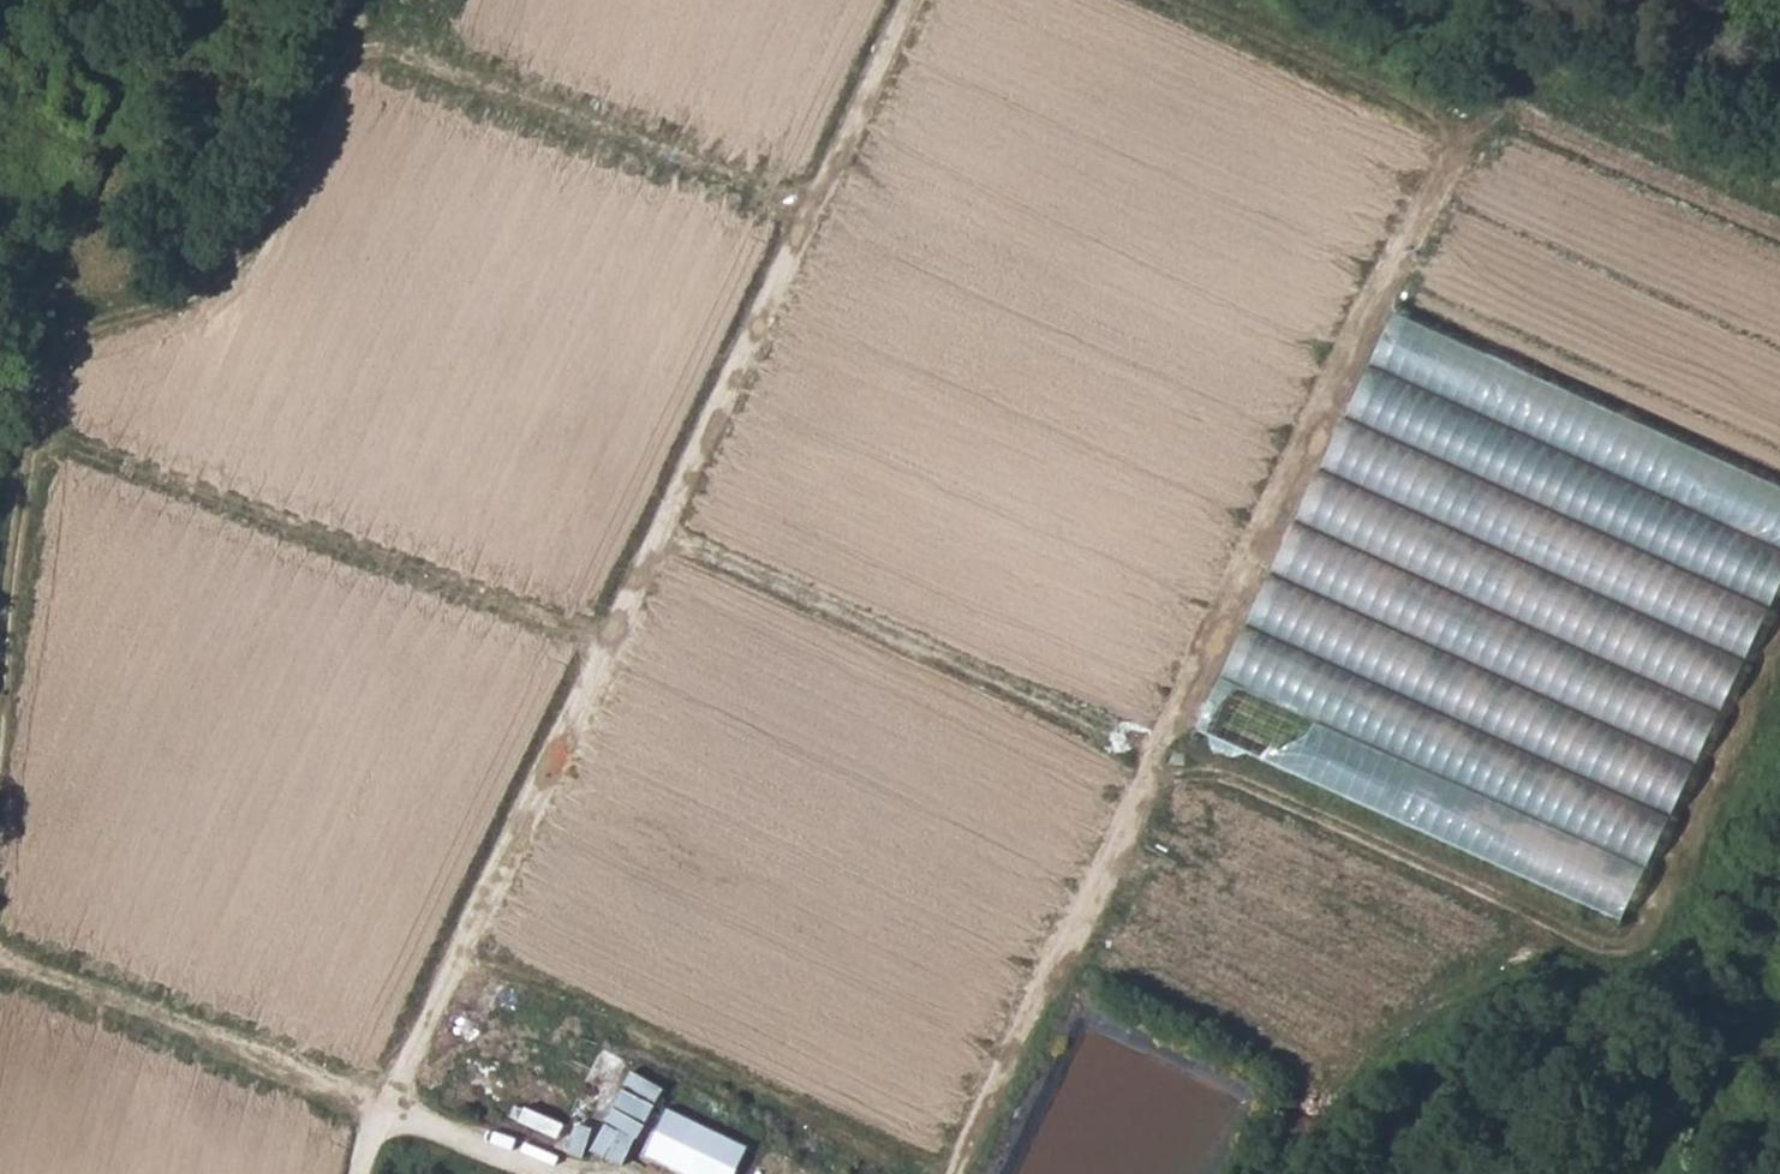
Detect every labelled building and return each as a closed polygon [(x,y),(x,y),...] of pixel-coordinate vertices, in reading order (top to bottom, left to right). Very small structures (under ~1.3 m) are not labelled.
[(1393,315),(1371,363),(1779,548),(1779,490),(1393,315)] [(1371,363),(1347,415),(1766,605),(1779,574),(1779,548),(1371,363)] [(1742,657),(1766,605),(1347,415),(1323,468),(1742,657)] [(1742,657),(1323,468),(1300,519),(1719,709),(1742,657)] [(1694,762),(1719,709),(1300,519),(1275,573),(1694,762)] [(1694,762),(1275,573),(1252,624),(1671,814),(1694,762)] [(1647,866),(1671,814),(1252,624),(1228,677),(1647,866)] [(1647,866),(1228,677),(1204,730),(1623,919),(1647,866)] [(648,1153),(694,1173),(733,1173),(746,1146),(668,1106),(648,1153)]
